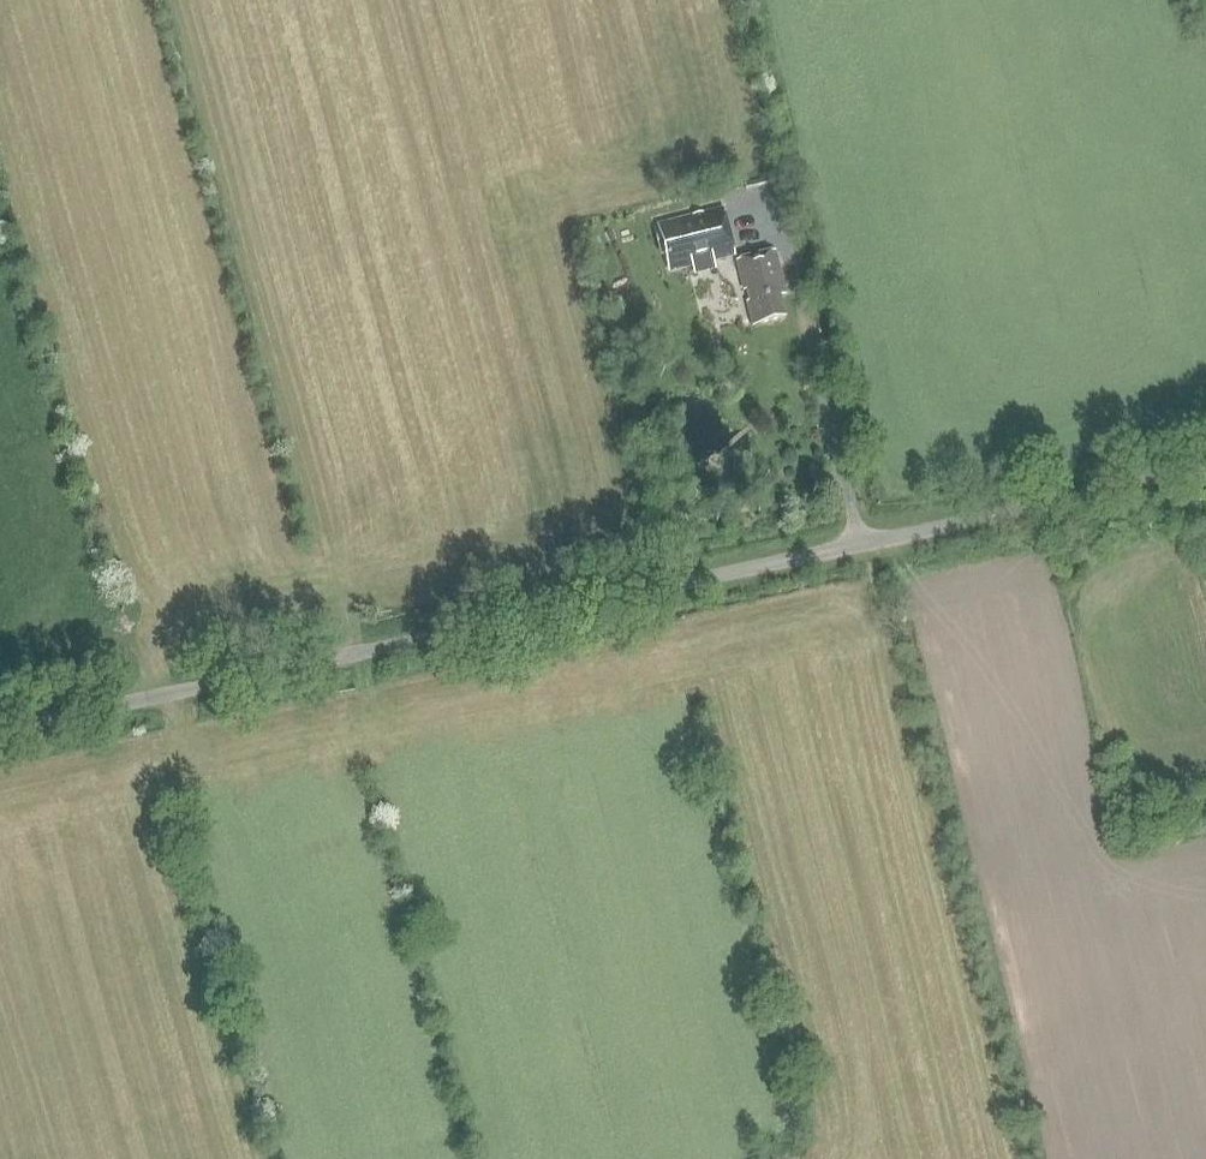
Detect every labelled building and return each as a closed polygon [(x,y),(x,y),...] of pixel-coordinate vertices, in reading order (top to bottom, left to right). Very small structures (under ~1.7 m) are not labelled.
[(735,257),(722,208),(657,225),(669,273),(735,257)] [(742,292),(745,291),(748,303),(745,304),(751,328),(785,320),(780,298),(786,296),(776,252),(734,262),(742,292)]
